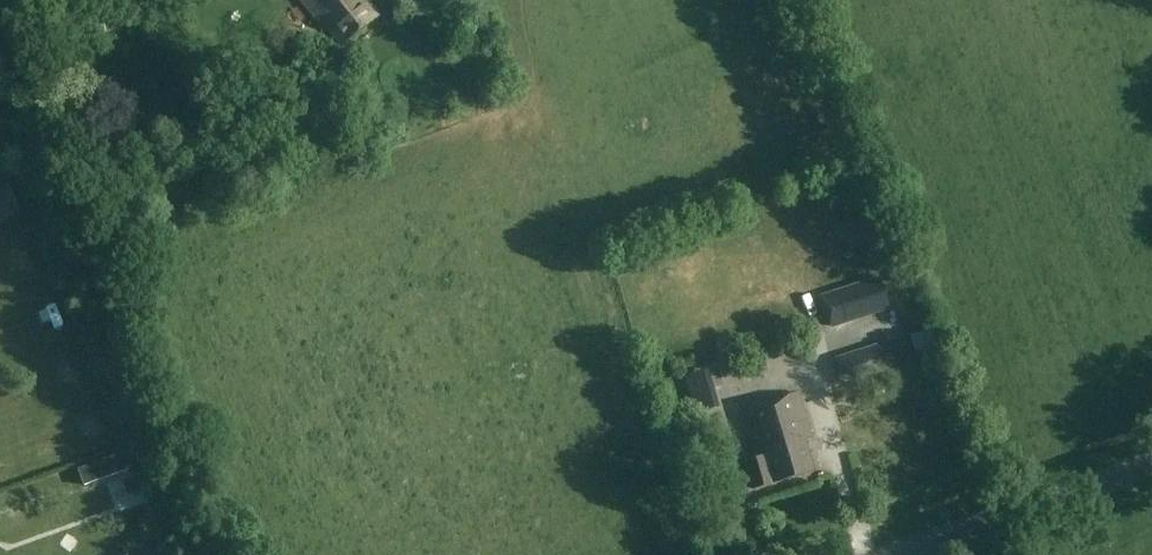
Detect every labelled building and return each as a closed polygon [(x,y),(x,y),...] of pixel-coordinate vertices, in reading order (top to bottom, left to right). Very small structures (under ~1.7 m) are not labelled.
[(75,11),(86,8),(83,0),(71,0),(75,11)] [(317,23),(319,21),(340,46),(377,16),(376,15),(379,12),(370,0),(297,0),(317,23)] [(339,55),(328,64),(336,74),(347,65),(339,55)] [(23,214),(18,199),(0,206),(0,222),(23,214)] [(25,296),(56,282),(46,262),(16,277),(25,296)] [(891,273),(823,295),(835,333),(905,311),(891,273)] [(58,336),(78,328),(69,305),(49,312),(58,336)] [(930,332),(911,338),(915,352),(935,346),(930,332)] [(850,384),(895,368),(888,345),(843,359),(850,384)] [(64,363),(73,392),(96,386),(87,356),(64,363)] [(715,370),(696,372),(700,406),(719,404),(715,370)] [(798,391),(740,408),(756,462),(746,465),(753,490),(812,472),(803,441),(812,439),(798,391)] [(91,447),(105,449),(108,431),(94,428),(91,447)] [(83,469),(59,477),(64,490),(88,482),(83,469)] [(121,494),(131,517),(152,509),(142,485),(121,494)] [(144,542),(147,554),(167,554),(162,537),(144,542)]
